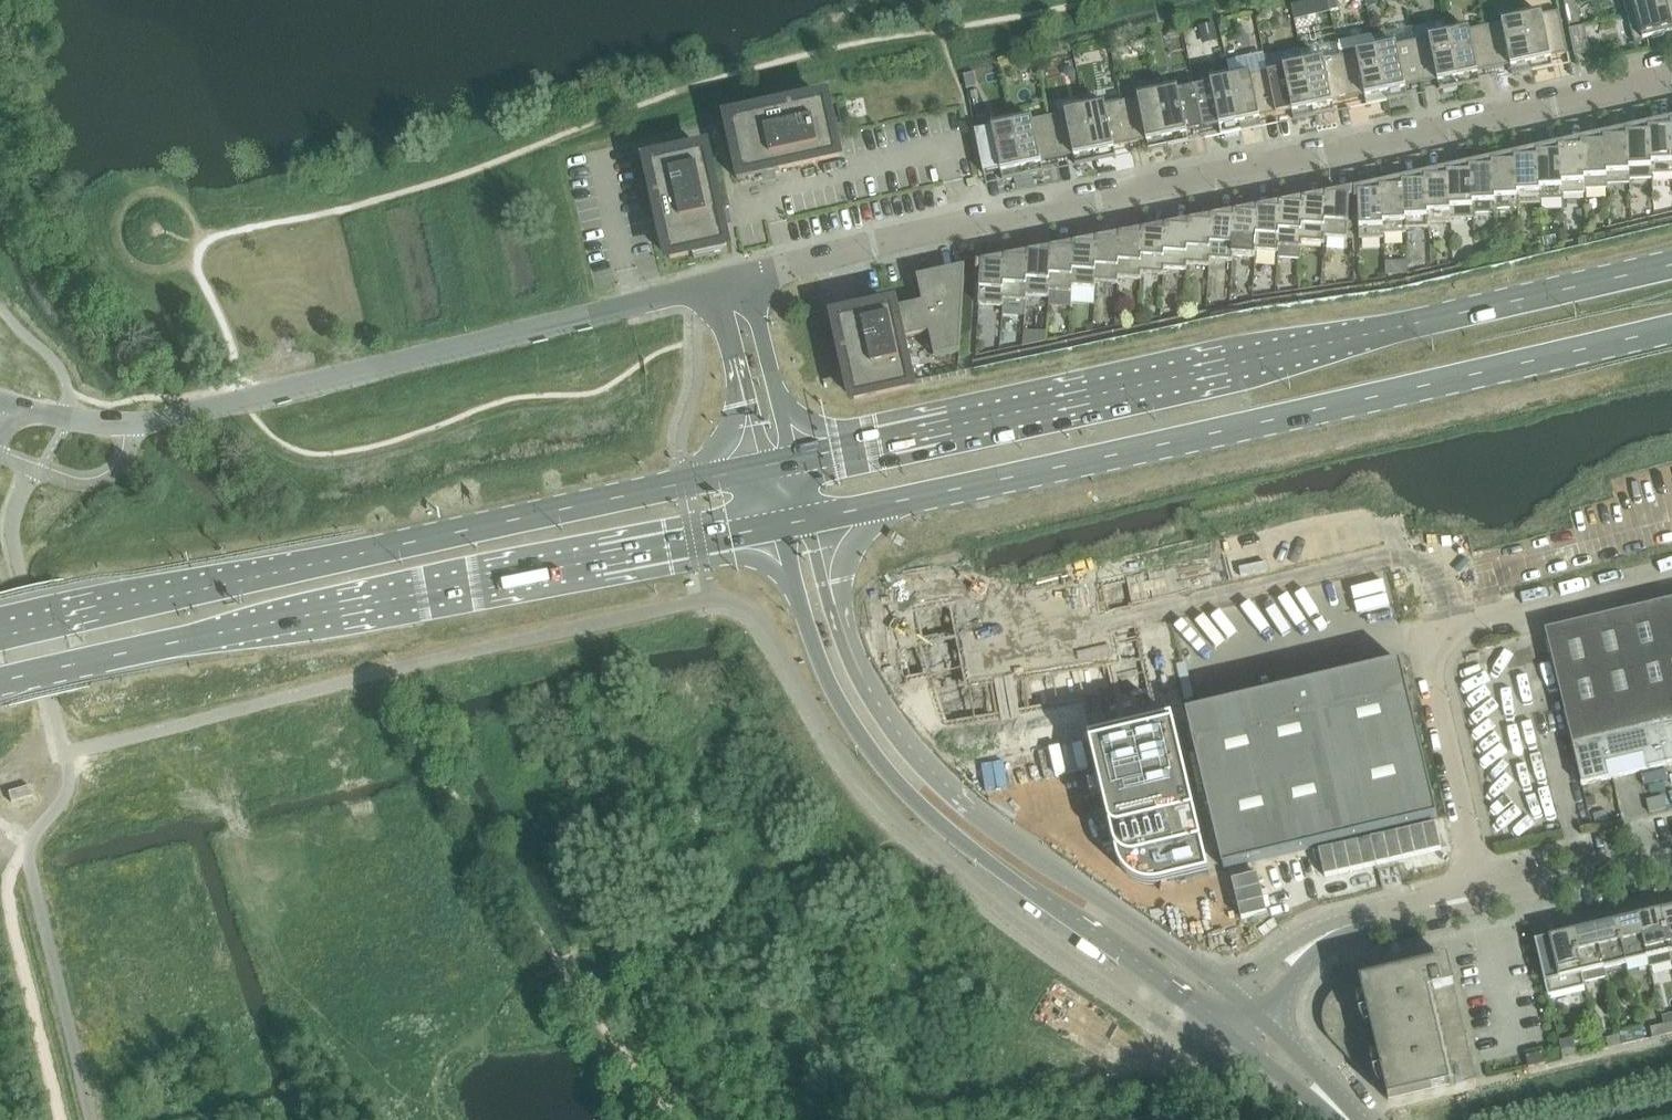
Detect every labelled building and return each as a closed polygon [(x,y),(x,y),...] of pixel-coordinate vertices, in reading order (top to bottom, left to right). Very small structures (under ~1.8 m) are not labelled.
[(1291,5),(1295,20),(1330,12),(1330,11),(1328,0),(1312,0),(1291,5)] [(1330,11),(1338,9),(1336,0),(1328,0),(1330,11)] [(1565,9),(1576,6),(1575,0),(1564,0),(1565,9)] [(1628,17),(1671,6),(1671,0),(1624,0),(1628,17)] [(1576,6),(1565,9),(1568,23),(1579,21),(1576,6)] [(1628,17),(1635,44),(1671,34),(1671,6),(1628,17)] [(1522,20),(1533,72),(1553,68),(1550,52),(1556,51),(1557,57),(1566,55),(1568,55),(1559,12),(1522,20)] [(1495,70),(1504,68),(1503,62),(1509,61),(1513,76),(1533,72),(1522,20),(1486,27),(1495,70)] [(1213,25),(1200,28),(1203,41),(1216,38),(1213,25)] [(1486,27),(1449,35),(1460,87),(1480,83),(1477,67),(1483,66),(1485,72),(1495,70),(1486,27)] [(1584,28),(1570,30),(1575,56),(1589,54),(1584,28)] [(1422,85),(1432,83),(1430,77),(1436,76),(1440,91),(1460,87),(1449,35),(1413,42),(1422,85)] [(1359,98),(1358,92),(1364,90),(1367,106),(1387,102),(1377,50),(1374,39),(1338,46),(1341,57),(1340,57),(1349,100),(1359,98)] [(1412,87),(1422,85),(1413,42),(1377,50),(1387,102),(1408,98),(1405,82),(1411,81),(1412,87)] [(1286,113),(1285,107),(1291,106),(1294,121),(1315,117),(1304,65),(1301,50),(1281,54),(1284,69),(1267,72),(1276,115),(1286,113)] [(1340,57),(1304,65),(1315,117),(1335,113),(1332,97),(1338,96),(1339,102),(1349,100),(1340,57)] [(1267,72),(1231,80),(1242,132),(1262,128),(1259,112),(1265,111),(1266,117),(1276,115),(1267,72)] [(974,74),(963,76),(966,89),(977,87),(974,74)] [(1213,128),(1212,122),(1218,121),(1221,136),(1242,132),(1231,80),(1195,87),(1203,130),(1213,128)] [(1189,143),(1186,127),(1192,126),(1194,132),(1203,130),(1195,87),(1158,95),(1169,147),(1189,143)] [(1140,143),(1139,137),(1145,135),(1148,151),(1169,147),(1158,95),(1122,102),(1130,145),(1140,143)] [(826,101),(730,122),(736,145),(730,146),(738,180),(762,175),(763,179),(776,176),(775,172),(780,171),(779,171),(838,158),(833,136),(826,101)] [(1116,158),(1113,142),(1119,141),(1121,147),(1130,145),(1122,102),(1085,110),(1096,162),(1116,158)] [(1058,160),(1067,158),(1066,152),(1072,150),(1076,166),(1096,162),(1085,110),(1049,117),(1058,160)] [(1049,117),(1012,125),(1023,177),(1044,173),(1040,157),(1047,156),(1048,162),(1058,160),(1049,117)] [(995,173),(993,167),(1000,165),(1003,181),(1023,177),(1012,125),(975,133),(984,175),(986,175),(986,174),(995,173)] [(1649,130),(1649,134),(1650,134),(1652,176),(1652,175),(1671,175),(1671,129),(1649,130)] [(1649,134),(1626,135),(1626,139),(1627,139),(1629,180),(1630,180),(1653,179),(1652,175),(1652,176),(1650,134),(1649,134)] [(1626,139),(1604,140),(1604,144),(1605,144),(1607,185),(1608,185),(1630,184),(1630,180),(1629,180),(1627,139),(1626,139)] [(1608,189),(1608,185),(1607,185),(1605,144),(1604,144),(1581,145),(1582,149),(1583,149),(1584,190),(1585,190),(1608,189)] [(1582,149),(1559,150),(1559,154),(1560,154),(1562,195),(1563,195),(1586,194),(1585,190),(1584,190),(1583,149),(1582,149)] [(706,152),(649,164),(670,260),(693,254),(695,260),(729,252),(723,227),(728,226),(725,214),(720,215),(720,210),(719,211),(706,152)] [(1559,154),(1537,155),(1537,159),(1538,159),(1540,200),(1563,199),(1563,195),(1562,195),(1560,154),(1559,154)] [(1537,159),(1514,160),(1514,164),(1515,164),(1517,205),(1518,205),(1541,204),(1540,200),(1538,159),(1537,159)] [(1514,164),(1492,165),(1492,169),(1493,169),(1495,210),(1496,210),(1518,209),(1518,205),(1517,205),(1515,164),(1514,164)] [(1492,169),(1470,170),(1470,174),(1471,174),(1473,215),(1496,214),(1496,210),(1495,210),(1493,169),(1492,169)] [(1470,174),(1447,175),(1447,179),(1448,179),(1450,220),(1451,220),(1474,219),(1473,215),(1471,174),(1470,174)] [(1447,179),(1425,180),(1425,184),(1426,184),(1428,225),(1429,225),(1451,224),(1451,220),(1450,220),(1448,179),(1447,179)] [(1429,229),(1429,225),(1428,225),(1426,184),(1425,184),(1402,185),(1403,189),(1404,189),(1405,230),(1406,230),(1429,229)] [(1403,189),(1380,190),(1380,194),(1381,194),(1383,235),(1384,235),(1406,234),(1406,230),(1405,230),(1404,189),(1403,189)] [(1380,194),(1358,195),(1360,240),(1384,239),(1384,235),(1383,235),(1381,194),(1380,194)] [(1326,203),(1324,240),(1325,240),(1347,240),(1348,199),(1326,197),(1325,203),(1326,203)] [(1303,208),(1301,243),(1302,243),(1324,245),(1325,240),(1324,240),(1326,203),(1325,203),(1303,202),(1303,208)] [(1280,212),(1278,248),(1279,248),(1279,254),(1278,259),(1301,260),(1302,243),(1301,243),(1303,208),(1280,206),(1280,212)] [(1258,217),(1255,252),(1256,252),(1279,254),(1279,248),(1278,248),(1280,212),(1257,211),(1257,217),(1258,217)] [(1235,221),(1232,257),(1233,257),(1256,258),(1256,252),(1255,252),(1258,217),(1257,217),(1234,215),(1234,221),(1235,221)] [(1652,224),(1654,235),(1671,230),(1671,219),(1652,224)] [(1212,226),(1209,261),(1210,261),(1233,263),(1233,257),(1232,257),(1235,221),(1234,221),(1211,220),(1211,226),(1212,226)] [(1188,224),(1188,230),(1189,230),(1186,266),(1187,266),(1210,267),(1210,261),(1209,261),(1212,226),(1211,226),(1188,224)] [(1652,224),(1628,229),(1631,240),(1654,235),(1652,224)] [(1189,230),(1188,230),(1165,229),(1165,235),(1166,235),(1163,270),(1164,270),(1187,272),(1187,266),(1186,266),(1189,230)] [(1628,229),(1605,235),(1607,245),(1631,240),(1628,229)] [(1142,239),(1143,239),(1141,275),(1164,276),(1164,270),(1163,270),(1166,235),(1165,235),(1142,233),(1142,239)] [(1605,235),(1582,240),(1584,251),(1607,245),(1605,235)] [(1119,244),(1120,244),(1118,279),(1119,279),(1141,281),(1141,275),(1143,239),(1142,239),(1120,238),(1119,244)] [(1582,240),(1558,246),(1561,256),(1584,251),(1582,240)] [(1120,244),(1119,244),(1097,242),(1096,248),(1097,248),(1095,283),(1096,283),(1118,285),(1119,279),(1118,279),(1120,244)] [(1558,246),(1535,251),(1538,261),(1561,256),(1558,246)] [(1073,253),(1074,253),(1072,288),(1073,288),(1095,289),(1096,283),(1095,283),(1097,248),(1096,248),(1074,247),(1073,253)] [(1051,257),(1049,292),(1050,293),(1072,294),(1073,288),(1072,288),(1074,253),(1073,253),(1051,251),(1050,257),(1051,257)] [(1535,251),(1512,256),(1514,267),(1538,261),(1535,251)] [(1028,262),(1026,297),(1027,297),(1049,299),(1050,293),(1049,292),(1051,257),(1050,257),(1028,256),(1027,261),(1028,262)] [(1512,256),(1489,262),(1491,272),(1514,267),(1512,256)] [(1005,266),(1003,301),(1004,301),(1026,303),(1027,297),(1026,297),(1028,262),(1027,261),(1005,260),(1005,266)] [(1489,262),(1465,267),(1468,278),(1491,272),(1489,262)] [(982,265),(979,306),(1003,308),(1004,301),(1003,301),(1005,266),(982,265)] [(1465,267),(1442,273),(1444,283),(1468,278),(1465,267)] [(918,280),(923,304),(894,311),(893,308),(837,320),(854,400),(911,388),(901,341),(930,334),(935,358),(960,353),(966,268),(911,280),(911,281),(918,280)] [(1442,273),(1419,278),(1421,288),(1444,283),(1442,273)] [(1419,278),(1396,283),(1398,294),(1421,288),(1419,278)] [(1396,283),(1373,287),(1375,297),(1398,294),(1396,283)] [(1373,287),(1349,290),(1351,300),(1375,297),(1373,287)] [(1349,290),(1325,293),(1327,304),(1351,300),(1349,290)] [(1325,293),(1302,296),(1304,307),(1327,304),(1325,293)] [(1302,296),(1278,300),(1280,310),(1304,307),(1302,296)] [(1278,300),(1254,303),(1256,314),(1280,310),(1278,300)] [(1254,303),(1230,308),(1232,319),(1256,314),(1254,303)] [(1230,308),(1207,313),(1209,324),(1232,319),(1230,308)] [(1207,313),(1183,318),(1186,329),(1209,324),(1207,313)] [(1183,318),(1160,323),(1162,334),(1186,329),(1183,318)] [(1160,323),(1137,328),(1139,339),(1162,334),(1160,323)] [(1137,328),(1113,333),(1116,344),(1139,339),(1137,328)] [(1025,332),(1024,347),(1046,342),(1047,333),(1025,332)] [(1113,333),(1090,338),(1092,349),(1116,344),(1113,333)] [(1090,338),(1067,343),(1069,354),(1092,349),(1090,338)] [(1067,343),(1043,348),(1045,359),(1069,354),(1067,343)] [(1043,348),(1020,353),(1022,364),(1045,359),(1043,348)] [(1020,353),(997,358),(999,369),(1022,364),(1020,353)] [(997,358),(973,363),(975,374),(999,369),(997,358)] [(1545,631),(1582,785),(1581,785),(1581,786),(1671,765),(1671,601),(1545,631)] [(1187,715),(1223,869),(1224,869),(1224,870),(1438,819),(1401,664),(1187,714),(1187,715)] [(1172,718),(1089,738),(1118,861),(1119,862),(1119,864),(1120,865),(1121,867),(1121,868),(1125,873),(1129,877),(1133,881),(1139,883),(1144,885),(1150,886),(1152,886),(1154,886),(1156,886),(1159,885),(1161,885),(1209,873),(1172,718)] [(11,803),(32,797),(29,786),(7,793),(11,803)] [(1646,802),(1649,814),(1667,810),(1664,797),(1646,802)] [(1660,912),(1671,962),(1671,909),(1660,912)] [(1638,917),(1648,959),(1650,968),(1671,962),(1660,912),(1638,917)] [(1638,917),(1616,923),(1626,964),(1648,959),(1638,917)] [(1616,923),(1594,928),(1604,970),(1626,964),(1616,923)] [(1594,928),(1572,933),(1584,983),(1606,978),(1604,970),(1594,928)] [(1572,933),(1535,942),(1548,997),(1585,988),(1584,983),(1572,933)] [(1323,1016),(1323,1018),(1323,1021),(1323,1024),(1324,1026),(1325,1030),(1325,1032),(1327,1035),(1329,1038),(1331,1041),(1389,1100),(1463,1084),(1477,1081),(1449,962),(1435,959),(1436,964),(1362,981),(1349,985),(1347,986),(1344,987),(1341,988),(1339,989),(1335,992),(1332,995),(1331,996),(1329,999),(1327,1002),(1326,1004),(1325,1005),(1324,1008),(1324,1010),(1323,1013),(1323,1016)] [(1664,1027),(1653,1029),(1655,1039),(1666,1036),(1664,1027)] [(1620,1037),(1623,1046),(1634,1044),(1632,1034),(1620,1037)] [(1620,1037),(1609,1040),(1611,1049),(1623,1046),(1620,1037)] [(1573,1048),(1561,1051),(1563,1060),(1575,1058),(1573,1048)] [(1543,1053),(1526,1057),(1529,1069),(1546,1065),(1543,1053)]
